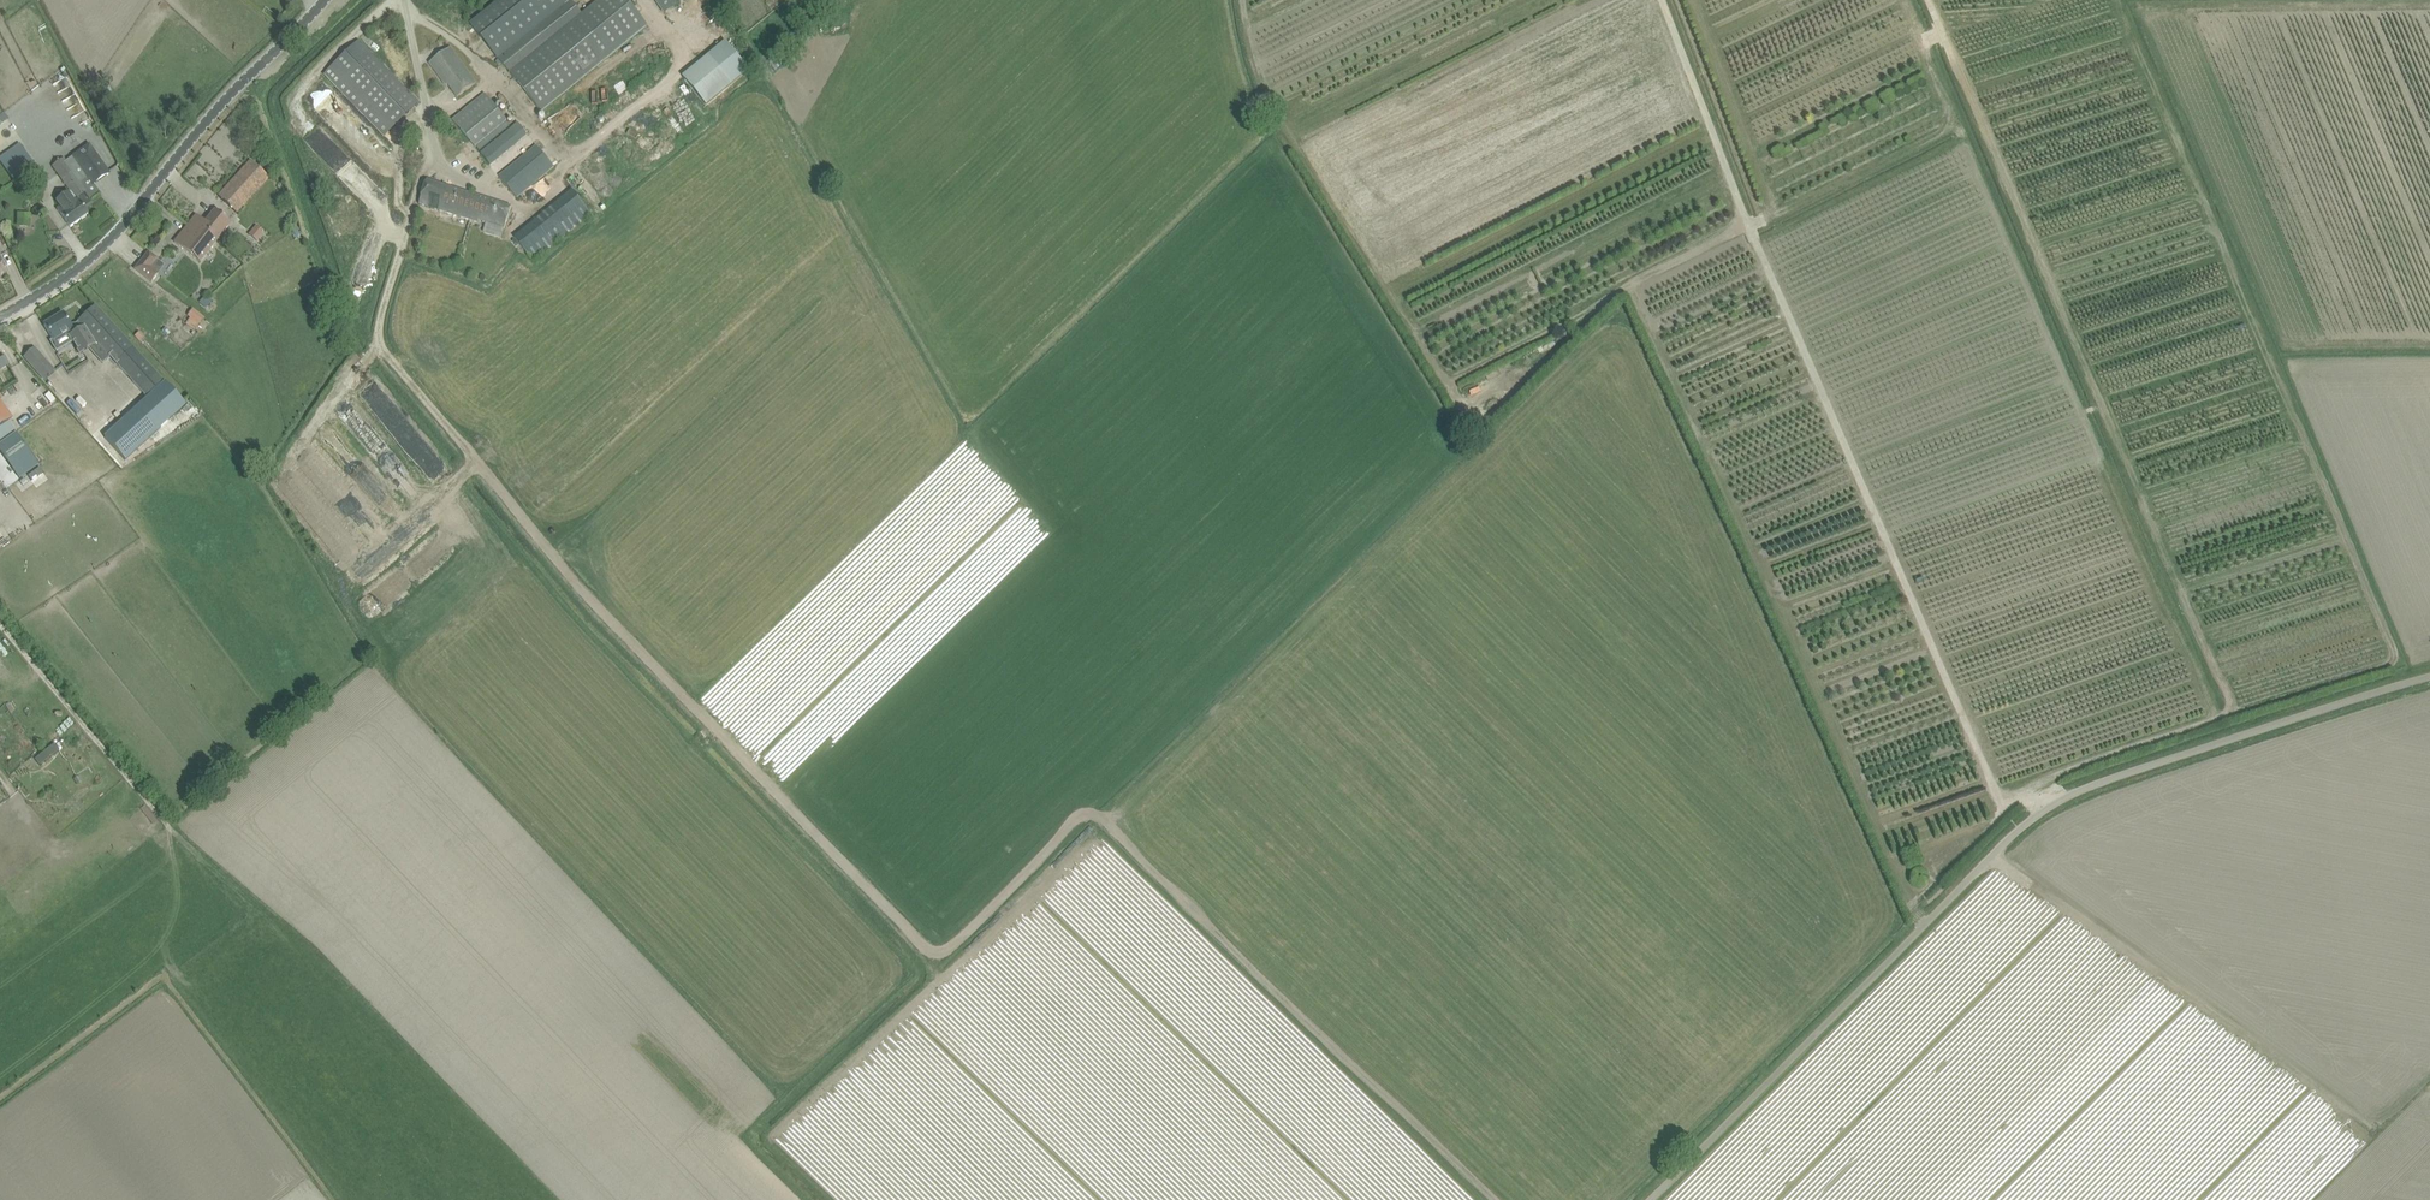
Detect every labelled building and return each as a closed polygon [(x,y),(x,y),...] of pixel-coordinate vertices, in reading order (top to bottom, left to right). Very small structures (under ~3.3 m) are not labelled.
[(471,26),(498,59),(541,111),(587,74),(646,26),(625,0),(600,0),(582,14),(570,0),(503,0),(471,26)] [(664,15),(686,0),(654,0),(664,15)] [(418,102),(359,40),(324,74),(383,135),(418,102)] [(467,71),(451,49),(430,64),(446,86),(467,71)] [(584,202),(732,85),(709,56),(561,174),(574,190),(518,235),(535,257),(592,212),(584,202)] [(479,152),(511,126),(485,94),(453,119),(479,152)] [(88,145),(71,156),(92,186),(94,184),(108,174),(88,145)] [(499,177),(517,198),(554,167),(536,146),(499,177)] [(63,158),(52,166),(70,192),(68,193),(68,192),(55,202),(59,207),(57,209),(63,217),(70,227),(88,215),(83,209),(91,203),(88,199),(99,192),(94,184),(92,186),(71,156),(65,161),(63,158)] [(490,166),(498,175),(509,167),(501,157),(490,166)] [(218,196),(227,204),(236,212),(269,177),(251,160),(218,196)] [(25,177),(32,188),(45,179),(37,169),(25,177)] [(478,221),(505,229),(512,208),(453,189),(452,191),(427,182),(419,205),(478,223),(478,221)] [(196,215),(187,225),(198,234),(202,229),(217,240),(230,224),(214,211),(205,223),(196,215)] [(198,234),(187,225),(174,242),(199,262),(217,240),(202,229),(198,234)] [(264,231),(257,225),(249,234),(257,240),(264,231)] [(148,252),(135,269),(151,282),(158,274),(150,267),(157,259),(148,252)] [(203,298),(199,303),(205,309),(212,301),(208,298),(206,301),(203,298)] [(95,344),(87,331),(146,397),(163,381),(95,306),(78,321),(70,326),(62,313),(44,325),(60,350),(69,344),(67,340),(69,339),(79,355),(95,344)] [(185,324),(194,331),(204,318),(192,309),(187,316),(189,319),(185,324)] [(161,331),(167,337),(170,333),(165,328),(161,331)] [(22,357),(44,379),(54,370),(33,347),(22,357)] [(428,485),(447,469),(445,464),(374,379),(358,392),(366,401),(367,404),(375,414),(379,425),(379,431),(370,420),(371,443),(358,448),(371,447),(375,444),(376,448),(383,448),(385,455),(394,454),(394,458),(402,467),(402,474),(406,478),(406,490),(408,491),(415,485),(428,485)] [(164,381),(105,437),(125,460),(140,447),(153,434),(186,404),(164,381)] [(334,408),(339,422),(351,418),(348,409),(353,407),(351,402),(334,408)] [(0,403),(0,428),(12,420),(0,403)] [(45,452),(36,438),(30,442),(20,428),(1,441),(20,469),(45,452)]
